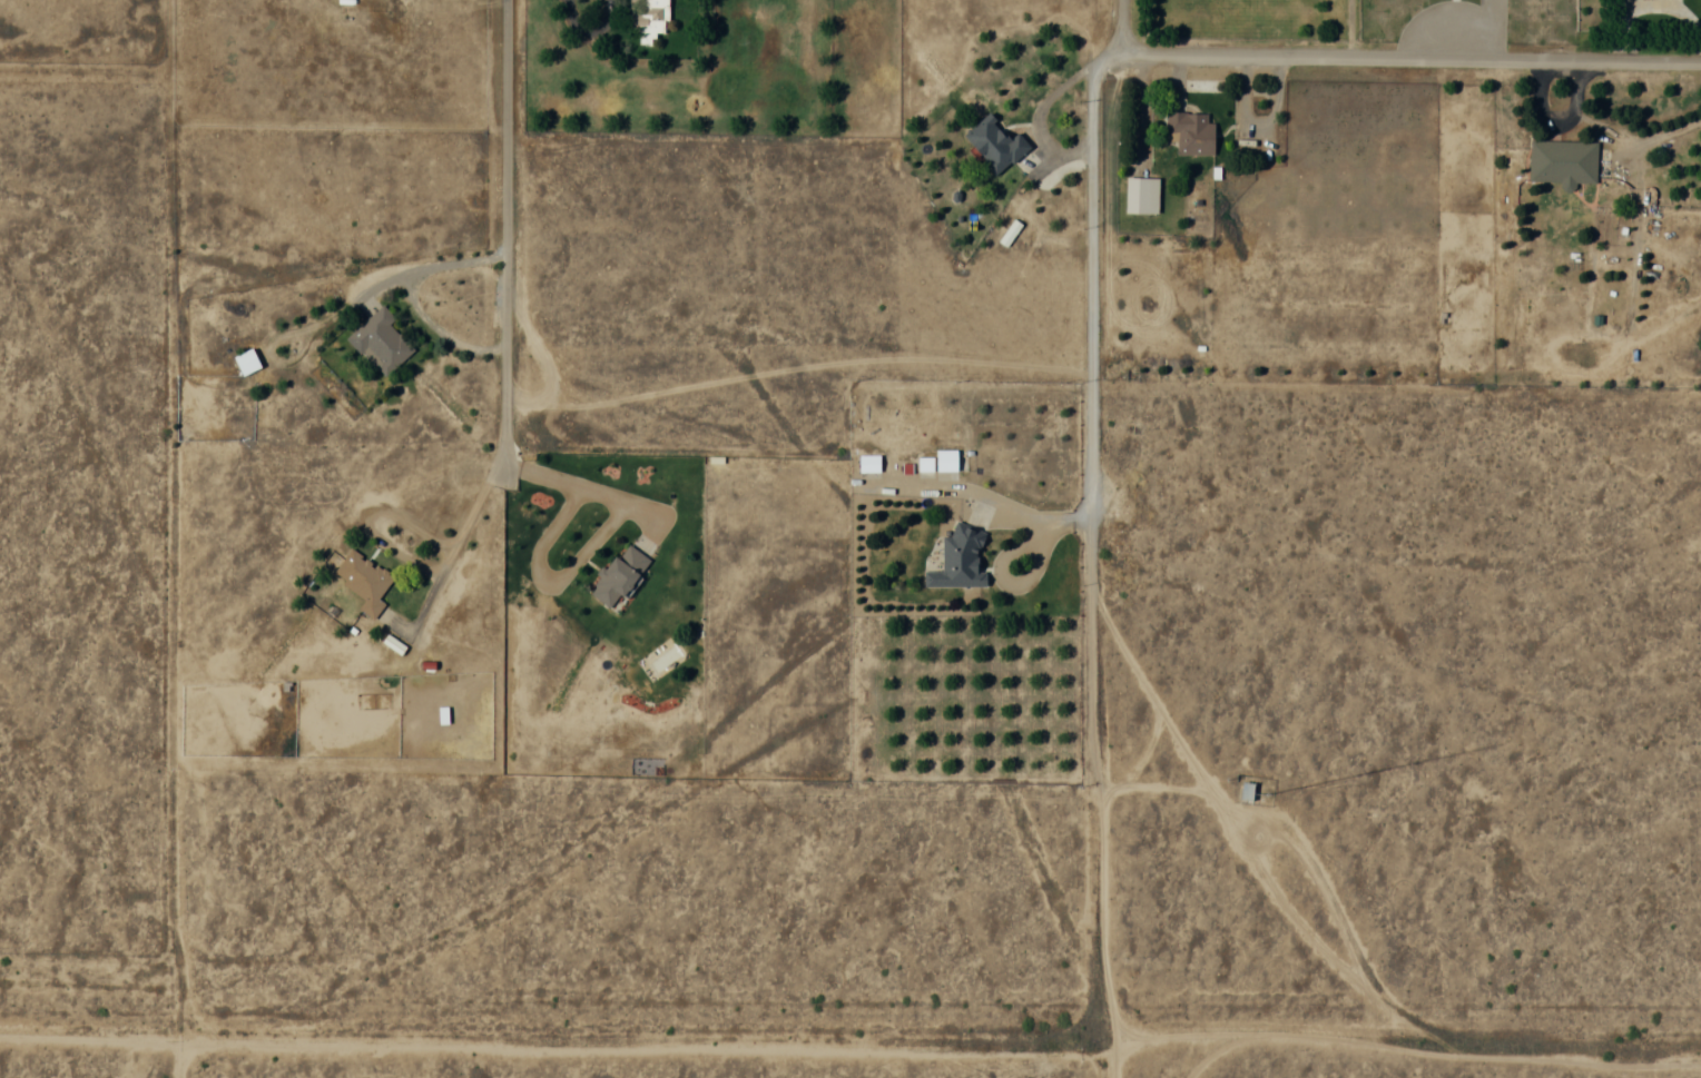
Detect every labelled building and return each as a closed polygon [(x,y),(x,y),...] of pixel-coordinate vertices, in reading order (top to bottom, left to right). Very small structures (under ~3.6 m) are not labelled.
[(629,30),(638,30),(638,45),(654,46),(654,34),(668,34),(668,0),(630,0),(629,30)] [(1176,155),(1214,155),(1214,122),(1210,122),(1210,113),(1169,113),(1169,141),(1176,141),(1176,155)] [(1030,147),(1018,132),(1009,139),(988,114),(961,136),(994,177),(1030,147)] [(1574,182),(1596,182),(1597,142),(1530,141),(1529,181),(1561,181),(1561,189),(1574,189),(1574,182)] [(1126,214),(1158,214),(1158,177),(1126,177),(1126,214)] [(414,349),(390,324),(395,319),(382,304),(346,339),(383,378),(414,349)] [(261,366),(251,347),(233,356),(243,376),(261,366)] [(957,449),(935,449),(935,457),(917,457),(917,478),(957,478),(957,449)] [(880,455),(859,455),(859,478),(880,478),(880,455)] [(924,586),(986,587),(986,571),(980,571),(980,527),(954,527),(954,537),(943,537),(943,571),(924,570),(924,586)] [(650,561),(629,545),(618,559),(614,556),(588,592),(613,611),(650,561)] [(332,575),(367,599),(359,610),(374,620),(385,604),(378,599),(393,577),(350,548),(332,575)] [(1241,782),(1239,799),(1251,801),(1253,783),(1241,782)]
